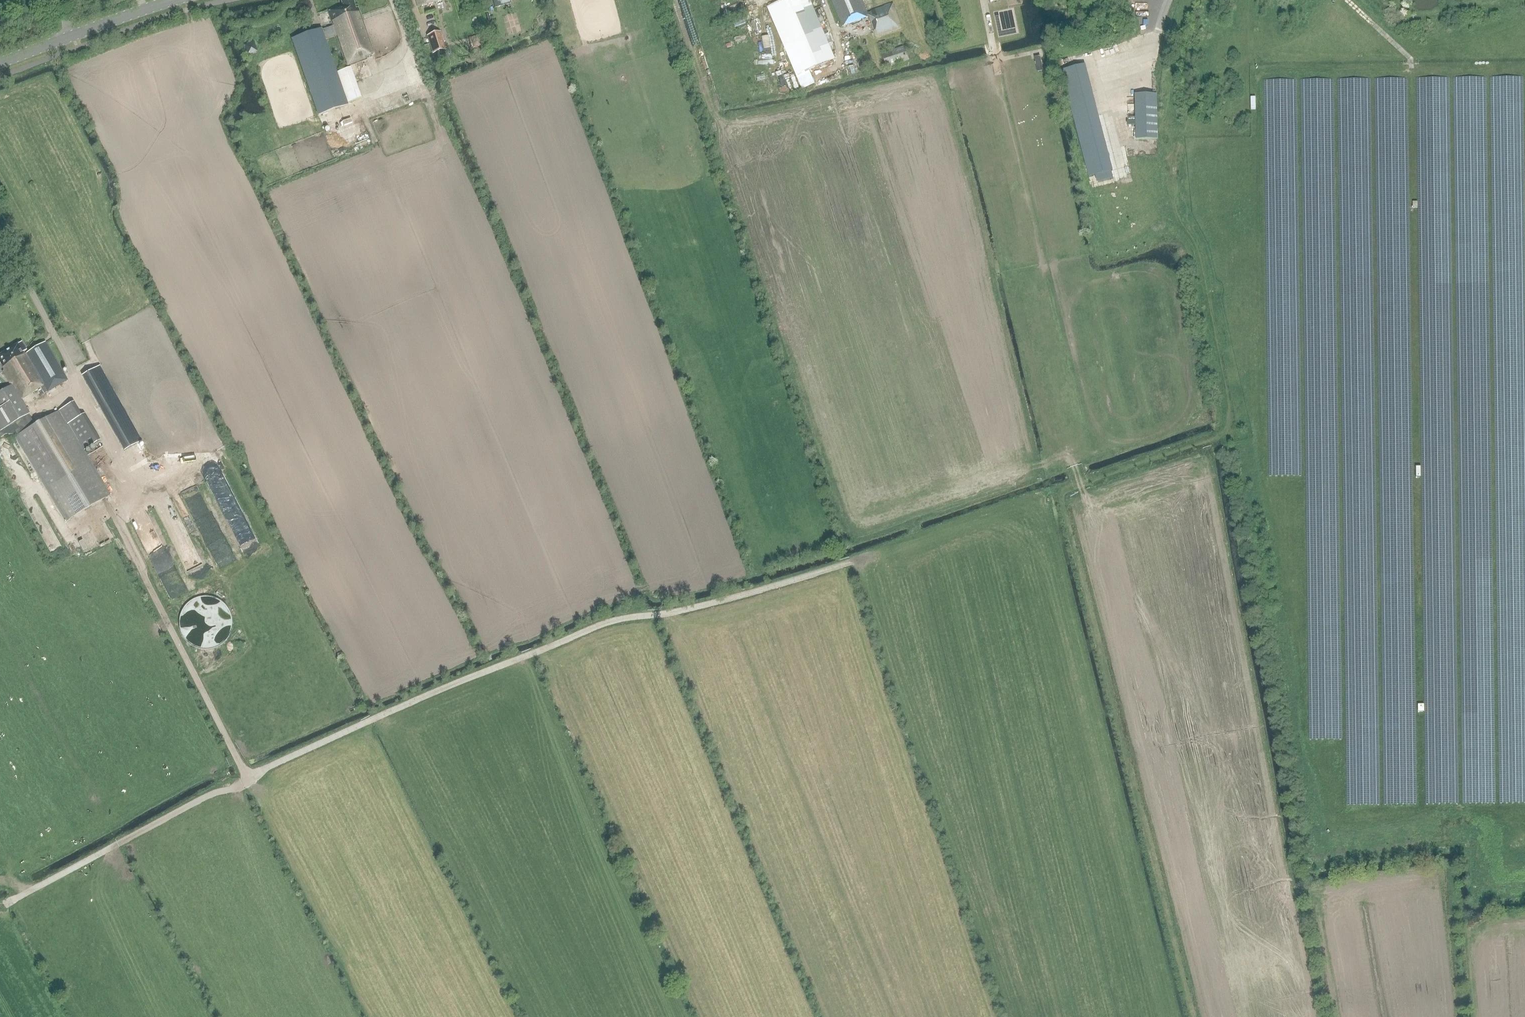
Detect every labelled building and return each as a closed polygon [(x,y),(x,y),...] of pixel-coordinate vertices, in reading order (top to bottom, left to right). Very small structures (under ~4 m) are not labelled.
[(325,40),(337,36),(347,67),(367,60),(366,59),(375,56),(358,8),(356,9),(353,0),(341,0),(343,7),(328,12),(333,27),(321,31),(321,29),(292,39),(318,115),(347,105),(325,40)] [(418,9),(441,3),(440,0),(416,0),(418,9)] [(510,0),(492,0),(494,8),(511,4),(510,0)] [(768,7),(796,75),(835,59),(811,0),(785,0),(768,7)] [(842,28),(869,17),(876,38),(901,29),(892,4),(872,11),(872,12),(868,14),(862,0),(831,0),(842,28)] [(439,34),(426,38),(432,56),(445,52),(439,34)] [(470,35),(470,46),(483,46),(482,35),(470,35)] [(256,51),(253,41),(244,44),(247,54),(256,51)] [(905,46),(882,55),(888,69),(910,60),(905,46)] [(1084,64),(1061,71),(1070,103),(1093,97),(1084,64)] [(769,91),(769,82),(750,82),(750,91),(769,91)] [(1144,121),(1136,122),(1136,140),(1157,139),(1156,95),(1143,95),(1144,121)] [(1093,97),(1070,103),(1089,177),(1111,171),(1112,171),(1093,97)] [(35,426),(28,415),(30,414),(21,400),(40,389),(44,395),(67,381),(45,343),(25,355),(23,352),(26,351),(21,343),(0,356),(0,365),(4,371),(3,372),(11,386),(0,393),(0,437),(1,438),(16,436),(17,436),(15,437),(66,522),(110,497),(67,425),(82,416),(74,402),(35,426)] [(99,367),(82,377),(124,452),(142,442),(99,367)] [(1026,430),(1024,415),(1018,416),(1020,431),(1026,430)] [(195,549),(180,556),(185,570),(201,563),(195,549)] [(233,625),(233,623),(232,619),(232,617),(232,615),(231,613),(230,611),(229,609),(228,607),(227,606),(225,604),(224,603),(222,601),(221,600),(219,599),(217,598),(215,597),(213,597),(211,596),(209,596),(207,596),(205,596),(203,596),(201,596),(199,596),(197,597),(195,598),(193,599),(191,600),(190,601),(188,602),(186,604),(185,605),(184,607),(183,609),(182,610),(181,612),(180,614),(180,616),(179,618),(179,620),(179,623),(179,624),(179,626),(179,628),(180,630),(181,632),(181,634),(182,636),(184,638),(185,639),(186,641),(188,642),(189,644),(191,645),(193,646),(194,647),(196,648),(198,648),(200,649),(202,649),(205,649),(207,649),(209,649),(211,649),(213,649),(215,648),(217,647),(219,646),(220,645),(222,644),(224,643),(225,641),(227,640),(228,638),(229,636),(230,635),(231,633),(231,631),(232,629),(232,627),(233,625)]
